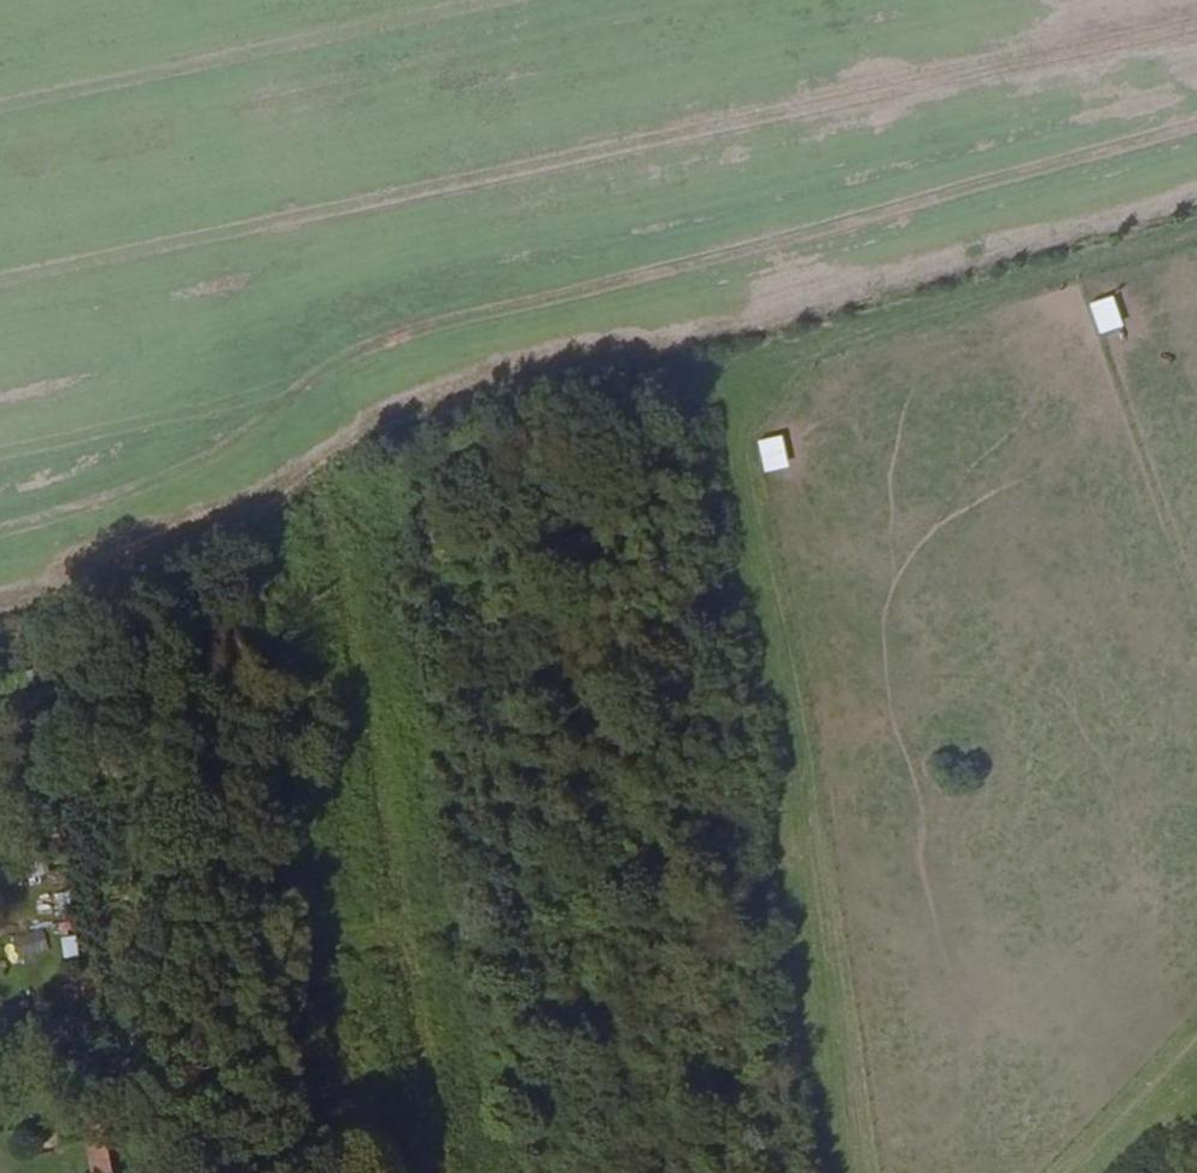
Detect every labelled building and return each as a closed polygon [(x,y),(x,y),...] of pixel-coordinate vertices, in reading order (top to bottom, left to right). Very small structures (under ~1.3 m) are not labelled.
[(38,931),(8,936),(13,965),(42,960),(38,931)] [(89,1124),(94,1162),(112,1159),(105,1119),(89,1124)]
